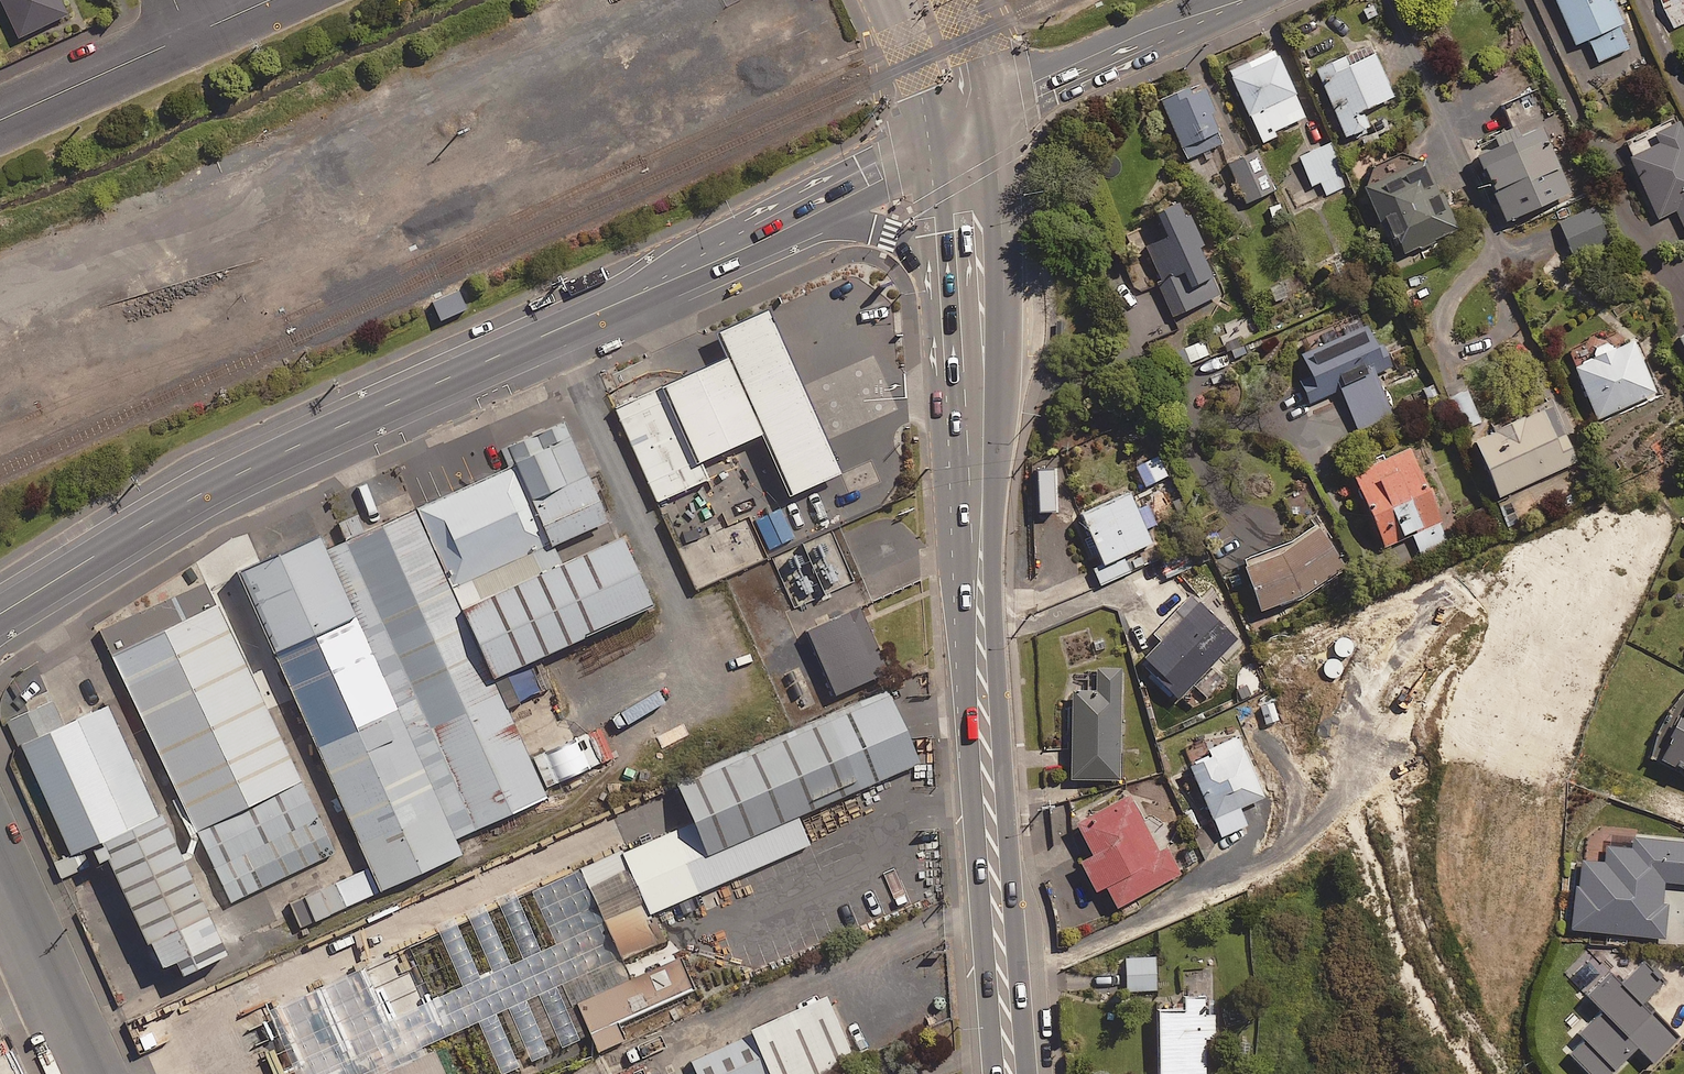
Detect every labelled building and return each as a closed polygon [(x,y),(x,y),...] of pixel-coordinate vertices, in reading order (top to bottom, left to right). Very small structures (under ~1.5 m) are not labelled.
[(17,38),(68,15),(61,0),(0,0),(17,38)] [(1614,0),(1556,0),(1577,45),(1589,40),(1599,62),(1630,49),(1619,25),(1624,23),(1614,0)] [(1683,25),(1683,0),(1660,0),(1673,30),(1683,25)] [(1305,118),(1275,52),(1230,72),(1260,138),(1305,118)] [(1350,67),(1346,58),(1318,70),(1346,138),(1369,128),(1362,112),(1394,99),(1376,56),(1350,67)] [(1192,95),(1189,89),(1161,101),(1187,160),(1224,144),(1210,114),(1216,111),(1206,89),(1192,95)] [(1571,194),(1535,116),(1494,134),(1471,145),(1507,223),(1571,194)] [(1681,123),(1650,137),(1655,148),(1630,159),(1657,219),(1677,211),(1683,228),(1683,130),(1681,123)] [(1346,186),(1328,142),(1299,155),(1313,188),(1323,184),(1328,194),(1346,186)] [(1271,193),(1254,154),(1229,165),(1246,204),(1271,193)] [(1454,231),(1422,162),(1365,189),(1397,258),(1454,231)] [(1219,299),(1183,204),(1157,214),(1167,241),(1147,249),(1172,316),(1219,299)] [(1608,240),(1595,208),(1560,223),(1573,254),(1608,240)] [(466,311),(457,290),(432,301),(441,322),(466,311)] [(1387,370),(1363,314),(1306,339),(1312,353),(1303,357),(1312,377),(1301,382),(1310,404),(1342,390),(1359,430),(1392,415),(1375,375),(1387,370)] [(771,415),(735,335),(625,384),(666,477),(716,455),(710,442),(771,415)] [(1208,356),(1203,341),(1184,348),(1189,362),(1208,356)] [(1659,393),(1636,342),(1613,352),(1610,344),(1593,351),(1596,358),(1575,368),(1598,420),(1659,393)] [(1482,421),(1461,379),(1446,387),(1467,429),(1482,421)] [(511,421),(557,522),(620,494),(574,393),(511,421)] [(1579,461),(1553,406),(1475,442),(1501,498),(1579,461)] [(513,449),(422,489),(458,569),(549,529),(513,449)] [(1353,474),(1385,547),(1412,535),(1419,552),(1449,539),(1410,449),(1353,474)] [(422,489),(334,528),(463,816),(551,777),(496,655),(466,587),(458,569),(422,489)] [(772,493),(695,526),(713,565),(789,532),(772,493)] [(1150,503),(1136,510),(1129,494),(1082,516),(1101,558),(1091,563),(1101,586),(1130,573),(1123,557),(1152,544),(1145,529),(1159,523),(1150,503)] [(249,549),(392,869),(471,834),(463,816),(327,514),(249,549)] [(629,515),(466,587),(496,655),(659,582),(629,515)] [(1246,569),(1264,614),(1308,596),(1347,565),(1317,528),(1289,551),(1246,569)] [(222,561),(109,611),(197,809),(207,804),(310,759),(222,561)] [(1237,641),(1194,596),(1149,638),(1158,647),(1142,661),(1179,700),(1194,686),(1206,698),(1226,678),(1213,664),(1237,641)] [(886,669),(858,606),(803,630),(831,694),(886,669)] [(887,671),(685,760),(720,838),(922,749),(887,671)] [(1121,672),(1073,672),(1073,689),(1065,704),(1063,722),(1066,739),(1073,750),(1073,781),(1121,781),(1121,672)] [(166,798),(114,682),(31,719),(83,835),(106,825),(166,798)] [(1682,696),(1669,710),(1662,722),(1656,740),(1653,760),(1683,774),(1683,698),(1682,696)] [(1270,808),(1239,738),(1209,751),(1212,758),(1191,767),(1222,837),(1248,825),(1245,818),(1270,808)] [(346,839),(310,759),(207,804),(243,884),(346,839)] [(221,922),(166,798),(106,825),(161,949),(221,922)] [(1157,852),(1129,798),(1076,825),(1093,857),(1081,863),(1097,893),(1107,888),(1117,909),(1181,875),(1166,847),(1157,852)] [(1628,839),(1627,851),(1600,848),(1598,864),(1571,862),(1565,932),(1659,941),(1662,909),(1656,909),(1659,884),(1683,887),(1683,844),(1628,839)] [(82,870),(74,853),(52,864),(60,880),(82,870)] [(380,894),(368,868),(291,903),(303,929),(380,894)] [(663,918),(648,884),(612,900),(627,933),(663,918)] [(702,966),(686,931),(588,975),(604,1009),(702,966)] [(1155,956),(1126,958),(1127,992),(1157,991),(1155,956)] [(1641,961),(1620,983),(1608,971),(1584,994),(1601,1011),(1577,1034),(1582,1039),(1567,1053),(1588,1073),(1605,1073),(1634,1045),(1650,1061),(1675,1035),(1641,1000),(1660,981),(1641,961)] [(869,1034),(840,970),(754,1008),(774,1053),(783,1072),(869,1034)] [(1205,997),(1186,997),(1186,1013),(1157,1014),(1159,1073),(1206,1073),(1205,1040),(1216,1040),(1215,1016),(1205,1017),(1205,997)] [(754,1008),(698,1033),(716,1073),(727,1073),(774,1053),(754,1008)] [(446,1026),(337,1073),(468,1073),(446,1026)]
